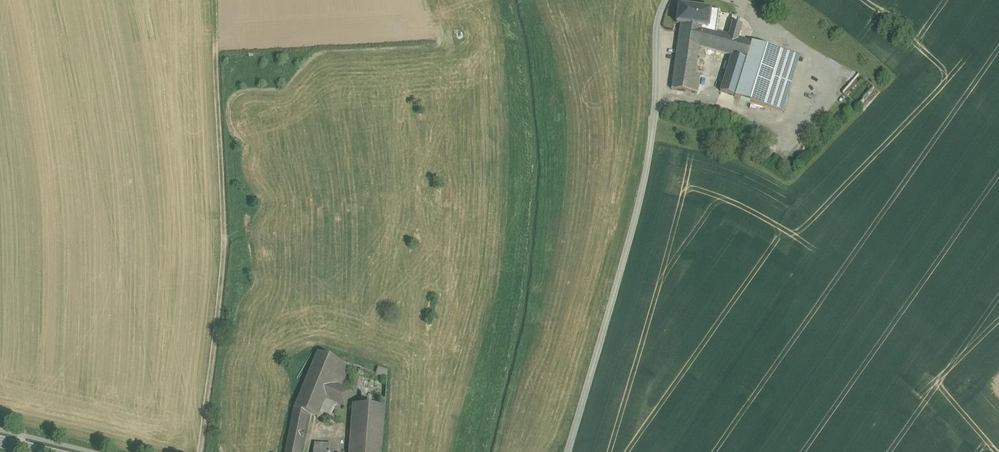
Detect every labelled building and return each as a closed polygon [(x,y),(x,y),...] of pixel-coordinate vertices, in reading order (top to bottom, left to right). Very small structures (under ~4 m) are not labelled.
[(719,11),(678,5),(676,24),(681,24),(678,44),(699,47),(731,56),(736,38),(729,36),(716,32),(719,11)] [(742,25),(732,22),(729,36),(736,38),(738,39),(742,25)] [(738,39),(736,38),(731,56),(720,92),(735,96),(752,42),(738,39)] [(799,57),(752,42),(735,96),(735,97),(782,112),(799,57)] [(699,47),(678,44),(671,90),(697,94),(700,75),(695,74),(699,47)] [(764,146),(753,155),(762,164),(772,155),(764,146)] [(317,352),(294,409),(308,415),(319,419),(319,418),(342,363),(317,352)] [(342,363),(319,418),(324,421),(331,416),(336,404),(343,388),(340,387),(350,366),(342,363)] [(387,371),(378,368),(375,375),(387,379),(387,371)] [(353,404),(349,451),(382,451),(385,406),(353,404)] [(294,409),(285,451),(300,451),(308,415),(294,409)] [(314,443),(313,451),(331,451),(331,445),(314,443)]
